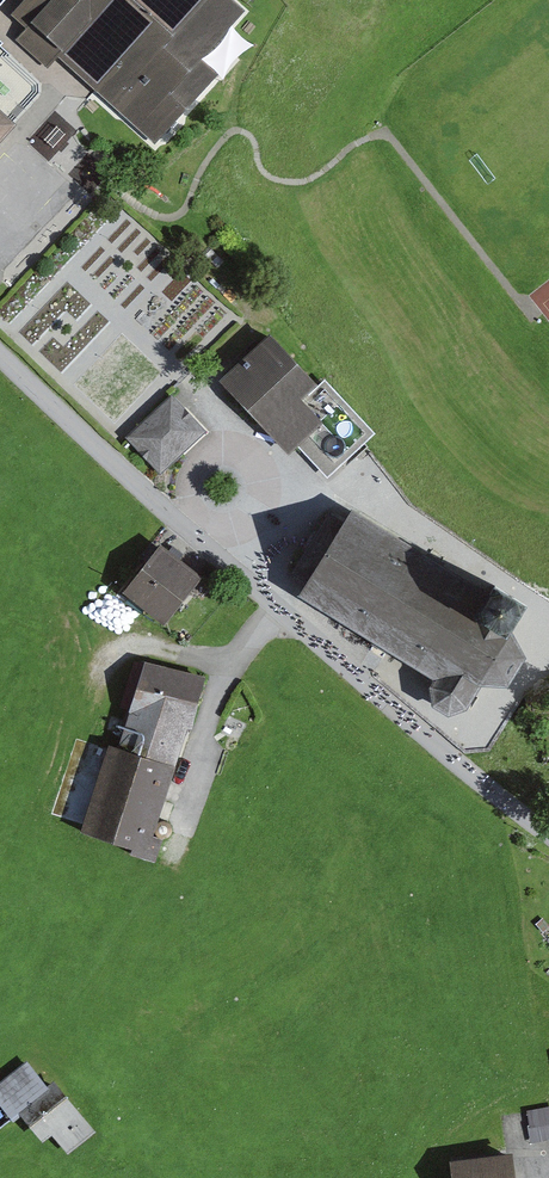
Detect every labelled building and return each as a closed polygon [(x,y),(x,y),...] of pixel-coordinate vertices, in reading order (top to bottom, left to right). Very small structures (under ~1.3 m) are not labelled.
[(209,0),(10,0),(0,11),(0,16),(144,145),(205,77),(186,60),(226,15),(209,0)] [(261,336),(212,382),(279,453),(310,424),(287,400),(305,383),(261,336)] [(169,394),(123,440),(160,476),(206,431),(169,394)] [(347,505),(287,597),(417,680),(419,701),(435,715),(456,706),(467,691),(486,689),(505,658),(491,631),(507,608),(347,505)] [(154,549),(115,594),(156,629),(195,583),(154,549)] [(132,662),(70,836),(133,858),(194,684),(132,662)] [(14,1108),(52,1078),(31,1051),(0,1075),(0,1089),(14,1108)] [(92,1130),(70,1106),(51,1084),(16,1115),(35,1137),(45,1127),(67,1152),(92,1130)] [(442,1162),(443,1177),(506,1177),(504,1155),(442,1162)]
